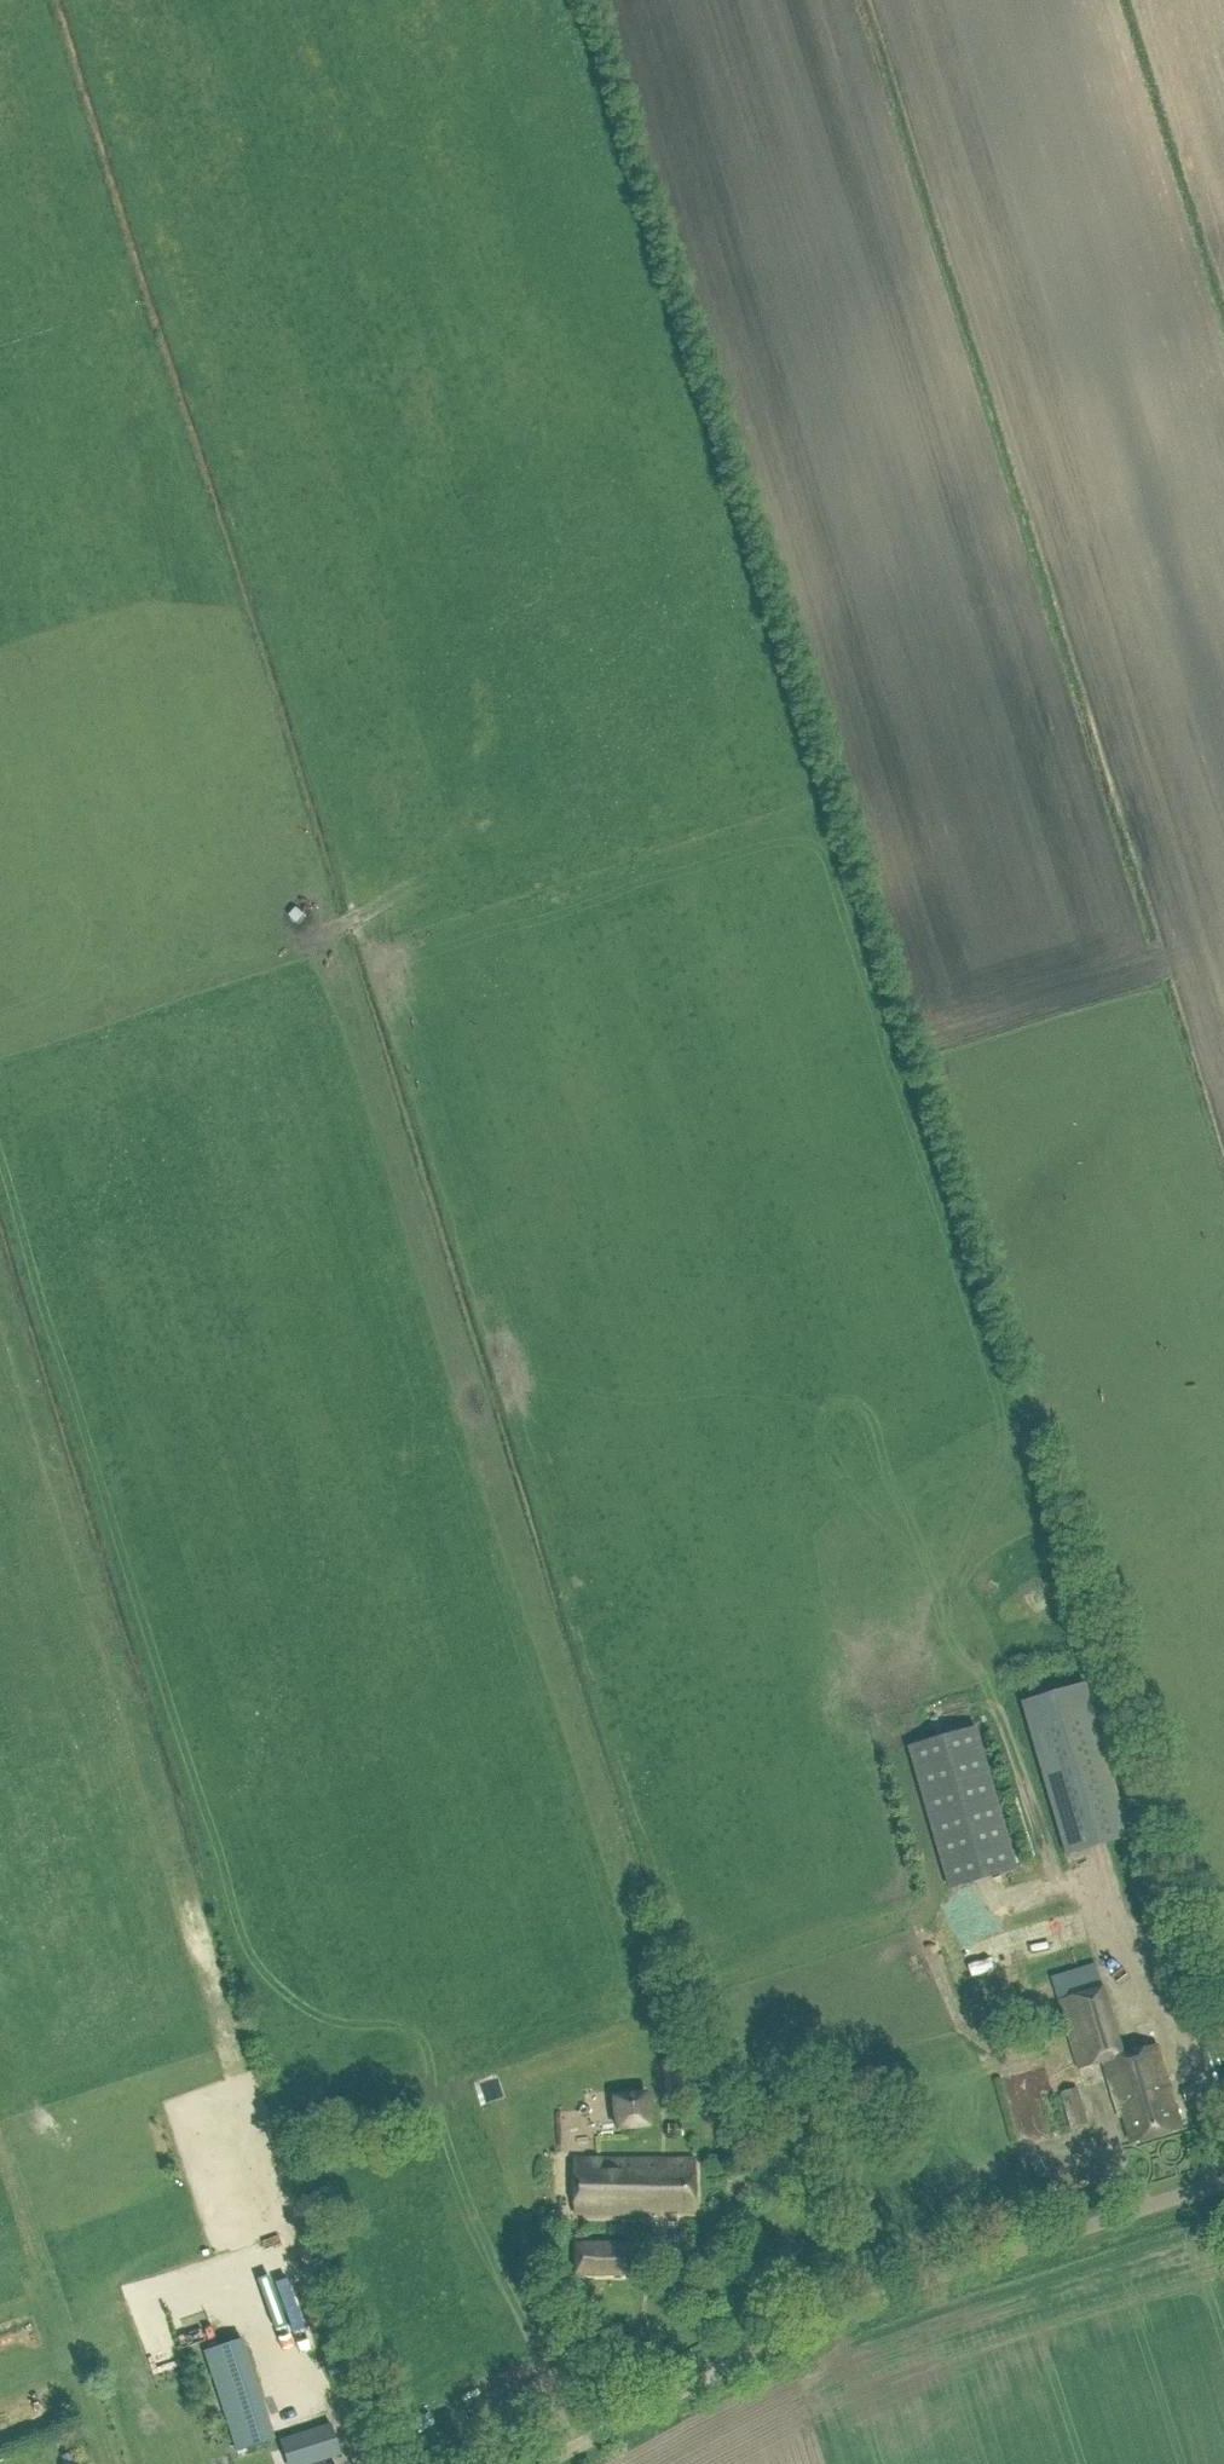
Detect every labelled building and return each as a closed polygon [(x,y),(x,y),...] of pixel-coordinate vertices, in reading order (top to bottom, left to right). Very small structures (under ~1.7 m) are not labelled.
[(1065,1854),(1129,1835),(1085,1685),(1021,1704),(1065,1854)] [(907,1748),(947,1890),(1017,1870),(976,1728),(907,1748)] [(1063,1956),(1060,1943),(1036,1949),(1033,1937),(973,1949),(979,1974),(1063,1956)] [(1131,2144),(1181,2129),(1156,2045),(1121,2056),(1094,1965),(1051,1977),(1078,2069),(1103,2062),(1120,2118),(1123,2118),(1131,2144)] [(1184,2104),(1200,2099),(1196,2087),(1180,2092),(1184,2104)] [(1070,2129),(1087,2125),(1076,2089),(1060,2093),(1070,2129)] [(610,2097),(615,2130),(650,2126),(646,2093),(610,2097)] [(695,2211),(695,2160),(573,2159),(574,2214),(661,2216),(661,2211),(695,2211)] [(574,2277),(629,2277),(629,2243),(574,2243),(574,2277)] [(306,2295),(314,2323),(325,2320),(317,2291),(306,2295)] [(203,2352),(234,2452),(274,2440),(243,2340),(203,2352)] [(322,2461),(340,2455),(331,2426),(280,2442),(287,2463),(323,2463),(322,2461)]
